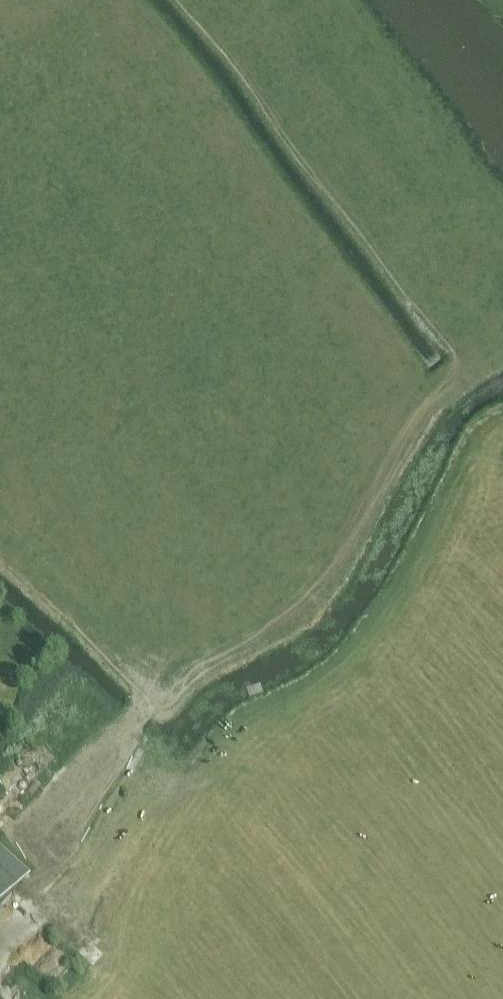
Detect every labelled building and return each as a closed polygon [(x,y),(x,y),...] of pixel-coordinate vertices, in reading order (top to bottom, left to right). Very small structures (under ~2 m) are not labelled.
[(31,874),(0,847),(0,909),(31,874)]
